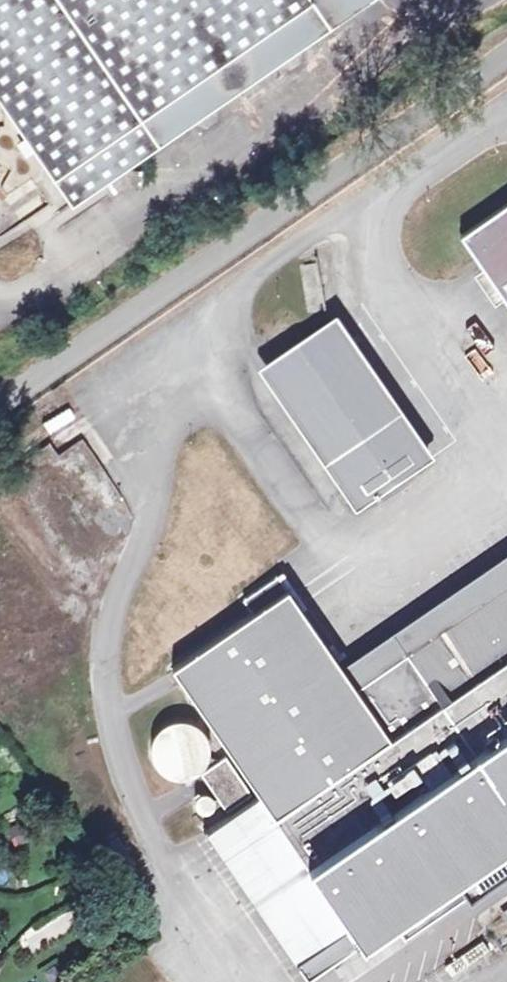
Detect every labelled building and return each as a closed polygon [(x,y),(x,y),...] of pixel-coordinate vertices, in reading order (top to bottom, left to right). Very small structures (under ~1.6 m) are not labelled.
[(69,203),(397,0),(0,0),(0,107),(18,136),(12,140),(0,121),(0,140),(8,135),(35,178),(49,170),(69,203)] [(460,236),(481,266),(501,295),(506,304),(506,204),(460,236)] [(481,266),(473,272),(492,302),(501,295),(481,266)] [(332,323),(278,360),(402,543),(456,510),(332,323)] [(355,688),(285,588),(289,585),(281,573),(242,600),(251,613),(170,669),(257,795),(348,926),(295,962),(307,980),(392,922),(403,938),(506,867),(506,583),(355,688)] [(224,757),(200,773),(226,811),(251,794),(224,757)] [(348,926),(257,795),(204,831),(295,962),(348,926)]
